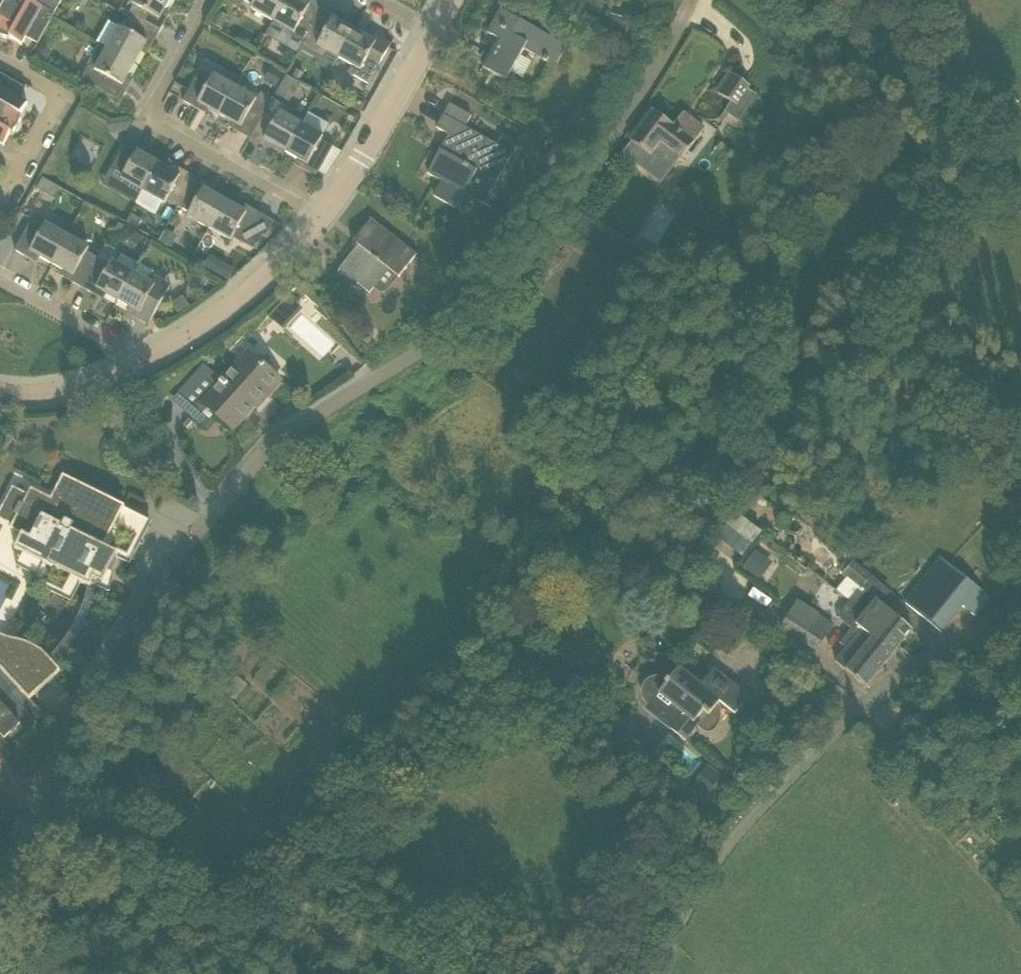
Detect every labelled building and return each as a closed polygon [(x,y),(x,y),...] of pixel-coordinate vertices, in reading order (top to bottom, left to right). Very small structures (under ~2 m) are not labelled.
[(0,35),(0,36),(5,38),(11,39),(22,45),(26,37),(38,44),(62,1),(60,0),(20,0),(0,35)] [(20,0),(0,0),(0,35),(20,0)] [(129,17),(159,34),(168,18),(163,15),(171,0),(126,0),(120,12),(129,17)] [(253,5),(251,9),(273,21),(284,0),(244,0),(253,5)] [(294,33),(292,36),(304,42),(324,6),(313,0),(307,0),(305,3),(300,0),(284,0),(273,21),(294,33)] [(339,58),(355,31),(338,21),(341,16),(324,6),(304,42),(302,47),(324,59),(328,52),(339,58)] [(499,40),(483,68),(506,81),(511,73),(521,55),(524,49),(556,67),(567,46),(501,9),(487,33),(499,40)] [(223,29),(229,17),(216,11),(210,23),(223,29)] [(620,35),(625,18),(611,14),(606,31),(620,35)] [(150,50),(159,34),(129,17),(123,28),(109,21),(97,43),(100,45),(135,64),(144,47),(150,50)] [(348,72),(351,74),(369,84),(391,44),(375,35),(371,40),(355,31),(339,58),(352,65),(348,72)] [(81,78),(121,101),(131,84),(125,81),(135,64),(100,45),(81,78)] [(284,74),(272,66),(263,80),(275,88),(284,74)] [(211,78),(199,72),(183,101),(200,111),(203,105),(220,115),(235,88),(213,76),(211,78)] [(0,73),(0,116),(18,126),(21,121),(22,115),(28,104),(20,99),(26,88),(0,73)] [(719,92),(732,101),(724,113),(740,124),(759,97),(745,87),(747,83),(732,73),(719,92)] [(276,94),(288,101),(299,83),(287,75),(276,94)] [(256,100),(235,88),(220,115),(237,124),(234,130),(250,139),(267,109),(255,103),(256,100)] [(352,106),(361,111),(367,102),(358,97),(352,106)] [(301,125),(287,117),(291,108),(273,98),(267,109),(250,139),(266,148),(269,142),(286,152),(301,125)] [(513,153),(465,127),(472,116),(450,104),(437,128),(449,135),(428,173),(464,194),(465,193),(478,200),(490,178),(497,182),(513,153)] [(674,125),(651,107),(631,135),(635,137),(624,151),(640,163),(643,160),(650,150),(654,153),(656,150),(669,161),(673,156),(678,160),(704,126),(685,111),(674,125)] [(18,126),(0,116),(0,143),(4,146),(11,135),(15,131),(18,126)] [(548,137),(562,145),(573,126),(559,118),(548,137)] [(317,177),(333,147),(321,140),(323,137),(301,125),(286,152),(303,162),(300,167),(317,177)] [(145,149),(128,139),(111,169),(124,176),(122,179),(143,192),(159,164),(142,154),(145,149)] [(574,154),(559,146),(549,166),(564,174),(574,154)] [(176,173),(159,164),(143,192),(165,204),(167,200),(179,207),(195,177),(179,168),(176,173)] [(211,186),(195,177),(179,207),(190,213),(188,216),(210,229),(225,201),(208,191),(211,186)] [(234,238),(254,249),(257,244),(258,245),(263,236),(265,237),(274,221),(245,205),(242,210),(225,201),(210,229),(232,241),(234,238)] [(131,213),(126,223),(138,229),(143,220),(131,213)] [(68,236),(34,217),(15,250),(32,260),(35,254),(52,264),(68,236)] [(370,293),(389,269),(400,278),(418,255),(371,219),(353,241),(358,245),(340,269),(370,293)] [(126,235),(129,229),(119,223),(114,233),(119,237),(126,235)] [(609,227),(598,244),(624,259),(635,242),(609,227)] [(173,248),(178,236),(166,231),(161,243),(173,248)] [(89,248),(68,236),(52,264),(69,273),(66,278),(82,288),(99,258),(88,251),(89,248)] [(485,242),(479,250),(486,255),(492,247),(485,242)] [(134,274),(114,262),(118,255),(117,249),(107,244),(99,258),(82,288),(98,297),(101,291),(118,301),(134,274)] [(554,245),(545,258),(551,262),(552,262),(559,251),(560,250),(554,245)] [(229,281),(236,269),(224,262),(217,274),(229,281)] [(150,273),(146,280),(134,274),(118,301),(135,310),(132,315),(149,325),(172,285),(150,273)] [(278,325),(298,303),(305,294),(295,285),(268,316),(278,325)] [(185,296),(172,304),(179,314),(191,305),(185,296)] [(248,353),(224,381),(206,366),(175,400),(194,417),(204,405),(233,429),(262,395),(265,398),(281,380),(248,353)] [(189,419),(184,425),(188,428),(193,422),(189,419)] [(51,568),(53,568),(53,567),(50,566),(53,560),(103,585),(118,555),(104,548),(125,507),(63,476),(51,499),(31,489),(11,529),(22,535),(2,575),(14,581),(0,609),(0,667),(30,700),(31,699),(61,671),(50,660),(47,656),(45,655),(44,653),(43,652),(42,651),(41,650),(39,649),(38,648),(37,647),(35,646),(34,646),(33,645),(31,644),(30,643),(28,645),(11,626),(34,583),(42,587),(51,568)] [(714,544),(738,561),(760,529),(736,512),(714,544)] [(761,580),(773,563),(755,550),(743,567),(761,580)] [(974,615),(990,597),(942,558),(935,565),(924,555),(897,589),(908,599),(905,603),(941,632),(962,605),(974,615)] [(872,577),(853,562),(844,575),(844,576),(846,577),(861,588),(862,589),(862,588),(872,577)] [(862,589),(861,588),(850,601),(853,603),(864,615),(865,613),(881,626),(879,629),(899,645),(912,629),(885,606),(881,603),(862,588),(862,589)] [(832,624),(798,602),(780,629),(816,654),(827,637),(825,635),(832,624)] [(836,661),(866,686),(899,645),(879,629),(881,626),(865,613),(864,615),(856,624),(862,629),(836,661)] [(686,741),(697,726),(707,732),(708,733),(711,732),(713,732),(715,730),(717,728),(720,723),(721,720),(721,716),(722,713),(721,708),(719,702),(735,715),(749,698),(733,685),(714,670),(701,685),(679,668),(667,683),(664,679),(661,678),(658,677),(654,677),(651,678),(648,680),(646,682),(643,688),(642,691),(642,694),(643,698),(644,701),(646,703),(648,705),(644,710),(670,730),(686,741)] [(21,723),(0,702),(0,733),(4,738),(21,723)] [(708,764),(691,786),(705,798),(722,775),(708,764)]
